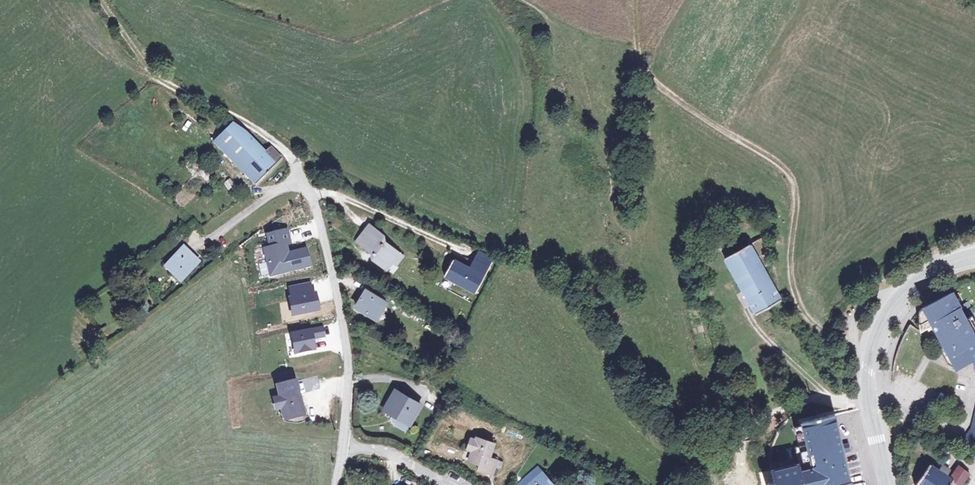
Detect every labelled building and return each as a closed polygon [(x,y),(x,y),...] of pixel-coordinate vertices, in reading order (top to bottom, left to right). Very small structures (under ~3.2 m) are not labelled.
[(171,118),(184,131),(188,126),(176,113),(171,118)] [(262,150),(241,130),(230,123),(214,143),(259,182),(281,156),(266,146),(262,150)] [(227,190),(234,186),(230,178),(223,182),(227,190)] [(380,265),(387,255),(391,247),(378,236),(373,238),(374,228),(361,219),(350,237),(363,247),(366,247),(368,256),(380,265)] [(285,232),(266,236),(269,249),(263,250),(270,275),(307,266),(303,251),(285,255),(283,245),(287,244),(285,232)] [(762,238),(728,257),(759,313),(783,300),(766,268),(775,263),(762,238)] [(178,247),(160,265),(175,281),(193,263),(178,247)] [(391,247),(387,255),(390,258),(395,250),(391,247)] [(491,261),(480,255),(470,272),(453,263),(445,278),(474,293),(491,261)] [(309,285),(289,289),(291,297),(289,297),(293,315),(319,309),(316,293),(311,294),(309,285)] [(366,288),(357,305),(379,317),(388,301),(366,288)] [(919,323),(931,316),(939,331),(945,342),(957,365),(970,358),(974,355),(974,339),(972,333),(974,331),(974,322),(971,315),(964,318),(950,292),(930,303),(926,307),(920,314),(919,323)] [(931,316),(919,323),(920,330),(934,322),(931,316)] [(323,327),(292,333),(296,352),(315,348),(313,337),(324,335),(323,327)] [(937,327),(933,328),(942,343),(945,342),(937,327)] [(274,406),(277,417),(287,414),(294,413),(296,412),(291,392),(290,385),(288,379),(269,384),(272,394),(274,406)] [(392,390),(382,409),(408,423),(418,404),(392,390)] [(272,394),(266,396),(269,407),(274,406),(272,394)] [(971,427),(963,440),(974,448),(974,408),(971,427)] [(836,412),(803,420),(809,443),(797,446),(800,461),(774,467),(778,484),(853,484),(836,412)] [(296,419),(294,413),(287,414),(288,421),(296,419)] [(469,437),(466,448),(470,450),(468,459),(478,463),(476,469),(492,474),(495,466),(499,468),(501,462),(489,457),(493,442),(476,436),(475,439),(469,437)] [(962,484),(969,471),(959,463),(950,476),(946,474),(950,468),(943,464),(939,469),(930,463),(916,484),(951,484),(954,479),(962,484)] [(520,484),(525,484),(541,471),(537,466),(518,482),(520,484)] [(774,467),(772,467),(775,479),(769,480),(767,484),(778,484),(774,467)] [(525,484),(554,484),(541,471),(525,484)]
